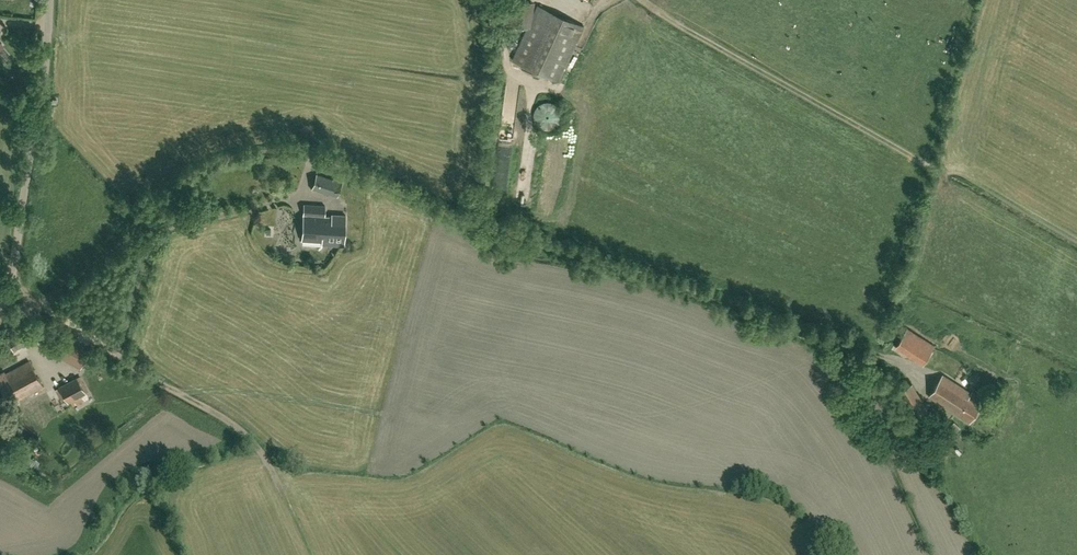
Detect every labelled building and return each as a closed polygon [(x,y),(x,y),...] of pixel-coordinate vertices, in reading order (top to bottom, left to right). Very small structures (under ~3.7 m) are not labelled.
[(513,60),(524,65),(560,81),(585,26),(550,10),(538,5),(513,60)] [(552,102),(548,101),(544,102),(540,103),(538,105),(536,108),(534,112),(534,117),(536,121),(540,126),(544,128),(550,129),(555,127),(559,124),(561,119),(562,115),(561,109),(560,107),(557,104),(552,102)] [(311,188),(321,191),(338,197),(339,191),(342,181),(317,173),(311,188)] [(344,244),(346,214),(333,213),(333,215),(325,215),(326,205),(305,204),(303,240),(323,240),(323,243),(344,244)] [(923,363),(934,346),(907,329),(896,346),(923,363)] [(950,330),(944,343),(950,345),(956,332),(950,330)] [(21,331),(8,338),(8,339),(14,350),(27,344),(21,331)] [(44,386),(30,360),(6,372),(5,370),(0,372),(0,383),(10,403),(44,386)] [(969,422),(983,401),(978,398),(979,396),(973,392),(972,393),(943,375),(929,396),(969,422)] [(77,376),(59,386),(59,387),(66,399),(68,404),(71,402),(81,396),(87,393),(78,378),(77,376)] [(915,419),(930,412),(912,382),(899,390),(915,419)] [(956,432),(960,427),(955,422),(950,425),(956,432)]
